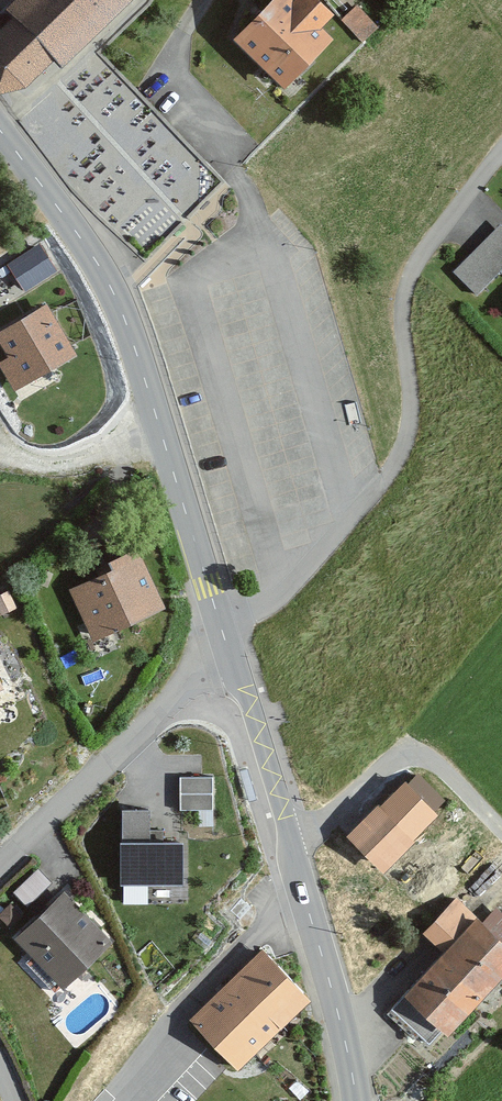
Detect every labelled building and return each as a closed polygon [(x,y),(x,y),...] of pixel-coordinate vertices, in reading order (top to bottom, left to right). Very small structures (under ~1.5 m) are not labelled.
[(15,1),(23,10),(0,29),(0,81),(6,87),(30,86),(65,54),(73,63),(147,0),(17,0),(15,1)] [(243,33),(295,84),(343,34),(333,25),(348,9),(339,0),(275,0),(243,33)] [(455,273),(476,294),(501,267),(501,228),(501,226),(455,273)] [(45,240),(11,258),(27,287),(61,269),(45,240)] [(0,329),(0,331),(12,352),(1,358),(17,385),(81,348),(52,299),(0,329)] [(123,564),(71,589),(95,639),(172,603),(143,542),(118,554),(123,564)] [(448,808),(411,772),(357,827),(394,863),(448,808)] [(213,777),(180,777),(181,811),(214,811),(213,777)] [(189,841),(122,839),(121,882),(188,884),(189,841)] [(36,864),(17,888),(31,899),(50,876),(36,864)] [(121,939),(68,885),(20,933),(73,987),(121,939)] [(450,948),(484,911),(460,889),(426,927),(450,948)] [(484,911),(450,948),(412,989),(457,1030),(501,982),(501,928),(484,911)] [(314,993),(264,943),(192,1014),(243,1064),(314,993)]
